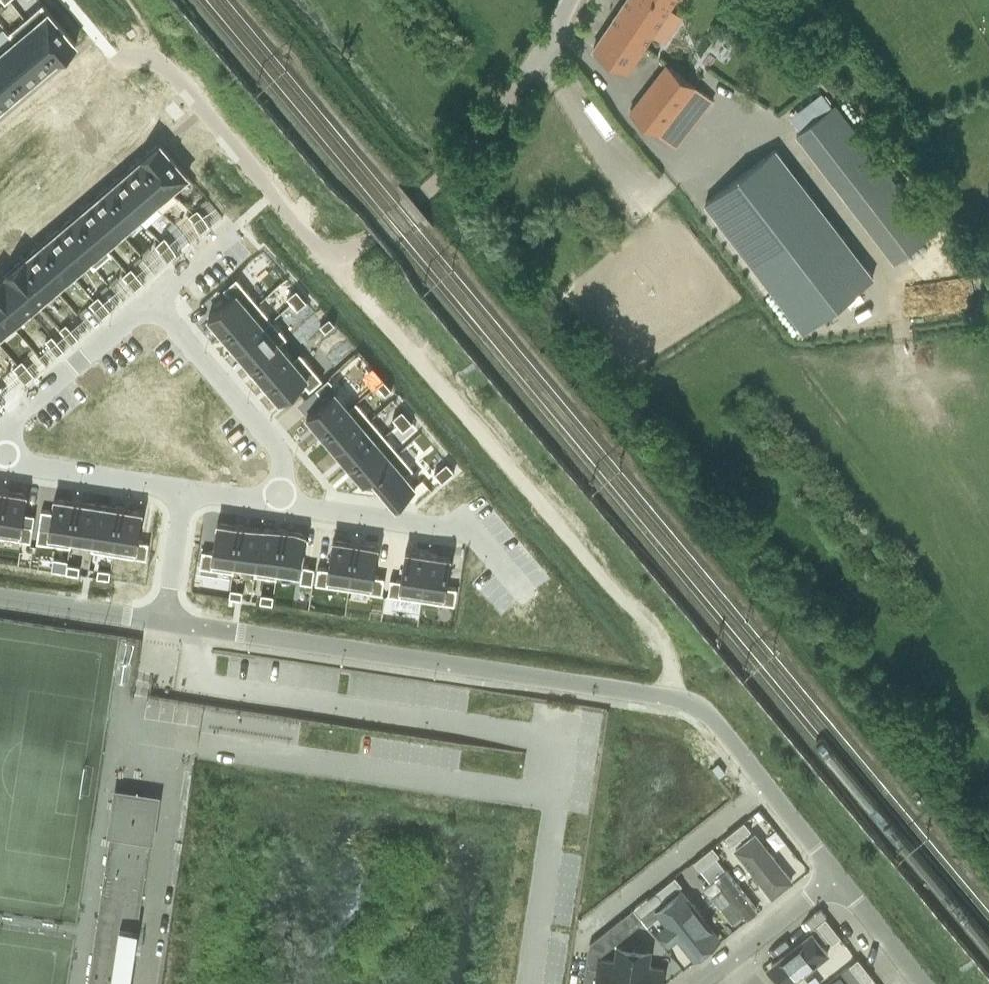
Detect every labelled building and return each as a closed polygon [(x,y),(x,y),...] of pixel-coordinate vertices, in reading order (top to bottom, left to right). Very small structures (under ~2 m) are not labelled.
[(593,48),(610,59),(627,71),(651,35),(663,43),(681,16),(669,8),(674,0),(625,0),(593,48)] [(42,3),(25,18),(58,58),(76,43),(42,3)] [(25,18),(8,32),(11,36),(42,72),(58,58),(25,18)] [(0,45),(0,56),(25,86),(42,72),(11,36),(0,45)] [(9,100),(25,86),(0,56),(0,89),(9,100)] [(667,64),(630,111),(659,134),(687,98),(704,111),(713,99),(667,64)] [(9,100),(0,89),(0,107),(9,100)] [(835,104),(797,133),(894,259),(932,230),(835,104)] [(160,143),(143,158),(170,190),(188,176),(160,143)] [(775,150),(705,203),(803,330),(872,276),(775,150)] [(143,158),(127,172),(154,204),(170,190),(143,158)] [(127,172),(110,186),(137,218),(154,204),(127,172)] [(110,186),(94,200),(121,232),(137,218),(110,186)] [(94,200),(77,214),(104,246),(105,246),(121,232),(94,200)] [(197,212),(187,220),(194,227),(203,220),(197,212)] [(77,214),(61,228),(88,260),(87,261),(93,268),(111,253),(105,246),(104,246),(77,214)] [(203,220),(194,227),(200,234),(209,227),(203,220)] [(61,228),(44,242),(71,274),(87,261),(88,260),(61,228)] [(164,240),(154,248),(161,255),(170,248),(164,240)] [(44,242),(28,256),(55,288),(56,287),(71,274),(44,242)] [(170,248),(161,255),(167,262),(176,255),(170,248)] [(28,256),(10,271),(23,287),(16,293),(30,309),(37,303),(40,307),(59,291),(56,287),(55,288),(28,256)] [(131,268),(122,276),(128,283),(137,275),(131,268)] [(0,279),(0,311),(12,325),(30,309),(16,293),(23,287),(10,271),(2,277),(0,279)] [(137,275),(128,283),(134,290),(143,283),(137,275)] [(230,296),(208,315),(223,333),(258,303),(243,286),(236,278),(223,288),(230,296)] [(296,289),(286,297),(292,303),(301,295),(296,289)] [(301,295),(292,303),(297,309),(307,301),(301,295)] [(98,296),(89,304),(95,311),(104,303),(98,296)] [(104,303),(95,311),(101,318),(110,310),(104,303)] [(258,303),(223,333),(237,349),(272,320),(258,303)] [(12,325),(0,311),(0,335),(12,325)] [(329,317),(319,325),(325,332),(334,324),(335,324),(329,317)] [(272,320),(237,349),(251,366),(279,343),(286,337),(286,336),(272,320)] [(66,324),(59,329),(71,343),(78,338),(66,324)] [(52,335),(45,341),(57,355),(64,350),(52,335)] [(279,343),(251,366),(265,383),(293,359),(292,359),(279,343)] [(293,359),(265,383),(280,400),(302,381),(309,390),(322,379),(315,370),(300,353),(299,353),(292,359),(293,359)] [(22,360),(12,368),(19,376),(28,368),(22,360)] [(28,368),(19,376),(25,383),(34,375),(28,368)] [(343,369),(330,380),(338,389),(351,379),(343,369)] [(383,379),(373,387),(379,394),(388,386),(383,379)] [(334,390),(306,414),(321,431),(349,408),(348,407),(334,390)] [(349,408),(321,431),(335,448),(370,418),(356,402),(356,401),(348,407),(349,408)] [(401,409),(392,417),(397,424),(407,416),(401,409)] [(407,416),(397,424),(402,430),(412,422),(407,416)] [(370,418),(335,448),(349,464),(384,435),(370,418)] [(384,435),(349,464),(363,481),(364,482),(374,474),(373,473),(398,452),(384,435)] [(398,452),(373,473),(374,474),(397,501),(415,486),(405,475),(413,469),(398,452)] [(446,462),(434,473),(441,482),(442,482),(454,471),(446,462)] [(20,539),(30,541),(33,525),(22,523),(26,494),(4,491),(0,517),(0,536),(20,539)] [(39,525),(36,542),(47,543),(70,547),(72,537),(71,537),(76,502),(54,498),(49,527),(39,525)] [(76,502),(71,537),(72,537),(92,540),(93,540),(98,505),(76,502)] [(92,540),(90,550),(91,550),(113,553),(119,508),(98,505),(93,540),(92,540)] [(119,508),(113,553),(135,556),(146,558),(148,542),(138,540),(142,511),(119,508)] [(202,549),(199,566),(210,568),(233,571),(235,561),(234,561),(239,526),(217,523),(213,551),(202,549)] [(239,526),(234,561),(235,561),(255,565),(261,529),(239,526)] [(255,565),(253,574),(254,574),(276,577),(276,578),(278,568),(277,568),(282,532),(261,529),(255,565)] [(282,532),(277,568),(278,568),(299,571),(302,552),(305,536),(282,532)] [(317,567),(315,583),(326,585),(349,588),(355,543),(332,540),(328,568),(317,567)] [(355,543),(349,588),(371,592),(382,593),(384,577),(373,575),(378,546),(355,543)] [(390,578),(388,594),(398,596),(421,599),(428,554),(405,551),(401,580),(390,578)] [(428,554),(421,599),(443,602),(454,604),(457,588),(446,586),(450,557),(428,554)] [(67,564),(66,572),(78,574),(79,566),(67,564)] [(97,568),(96,577),(109,579),(110,570),(97,568)] [(298,575),(295,591),(307,593),(310,577),(298,575)] [(230,588),(229,597),(241,599),(242,590),(230,588)] [(261,593),(259,601),(272,603),(273,595),(261,593)] [(116,792),(87,983),(128,983),(156,798),(116,792)] [(744,822),(725,837),(731,845),(750,830),(744,822)] [(754,833),(732,851),(772,900),(794,882),(754,833)] [(712,847),(703,854),(694,861),(693,862),(700,870),(701,869),(710,862),(719,855),(712,847)] [(702,882),(729,917),(741,908),(746,915),(759,904),(726,863),(702,882)] [(663,900),(681,885),(675,876),(656,891),(663,900)] [(694,960),(724,939),(683,889),(655,911),(694,960)] [(840,936),(825,918),(817,925),(832,943),(840,937),(840,936)] [(775,983),(798,983),(830,959),(808,932),(762,968),(775,983)] [(665,962),(649,959),(651,941),(614,936),(612,955),(599,953),(596,983),(662,983),(665,962)] [(849,965),(840,972),(849,983),(857,983),(861,981),(864,983),(872,977),(857,958),(857,959),(849,965)] [(597,968),(586,966),(583,983),(594,983),(597,968)] [(839,973),(826,983),(848,983),(839,973)]
